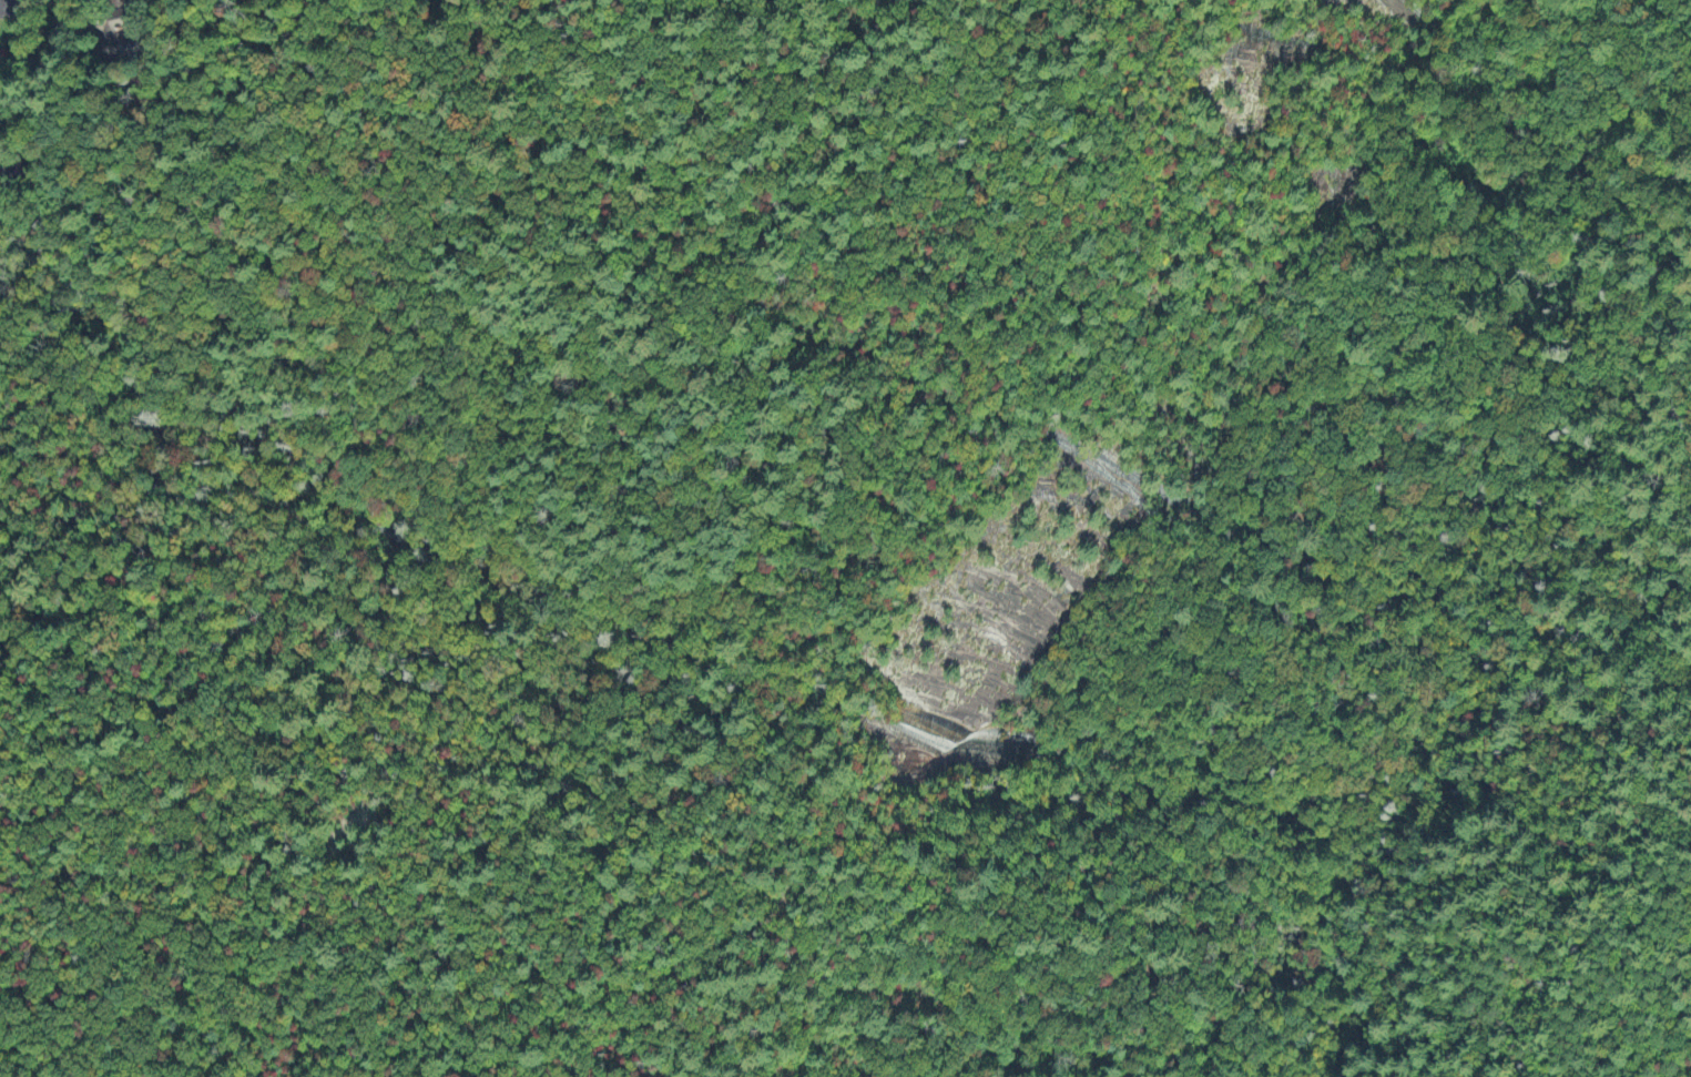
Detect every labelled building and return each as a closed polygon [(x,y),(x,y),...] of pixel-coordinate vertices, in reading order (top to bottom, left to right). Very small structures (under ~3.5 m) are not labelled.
[(137,27),(132,0),(109,0),(116,32),(137,27)] [(113,60),(144,58),(142,38),(112,40),(113,60)]
